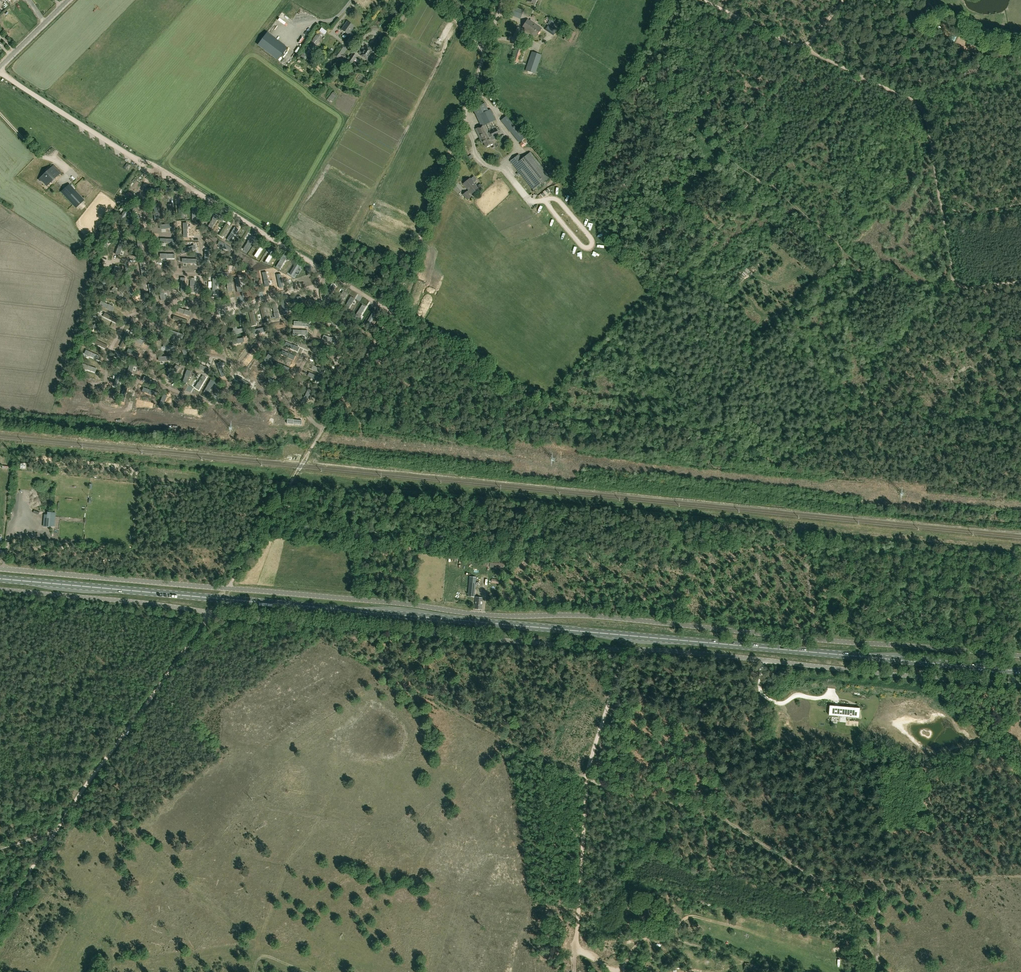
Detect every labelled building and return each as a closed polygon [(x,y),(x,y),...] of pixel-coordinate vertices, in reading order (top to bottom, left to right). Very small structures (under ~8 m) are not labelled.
[(917,16),(919,8),(907,6),(905,13),(917,16)] [(520,19),(524,10),(514,7),(511,15),(520,19)] [(536,37),(542,28),(528,19),(522,27),(536,37)] [(348,34),(354,26),(347,21),(342,30),(348,34)] [(553,36),(556,31),(548,25),(545,30),(553,36)] [(571,43),(576,33),(569,29),(564,39),(571,43)] [(305,59),(323,35),(318,32),(300,56),(305,59)] [(258,45),(278,60),(287,48),(267,33),(258,45)] [(343,60),(346,55),(344,53),(347,49),(340,44),(333,55),(340,60),(341,59),(343,60)] [(518,62),(523,46),(518,44),(512,60),(518,62)] [(373,50),(366,46),(365,48),(363,46),(361,48),(363,50),(362,53),(360,51),(358,53),(360,55),(367,60),(373,50)] [(355,51),(349,60),(354,63),(359,54),(355,51)] [(535,74),(541,55),(532,51),(525,71),(535,74)] [(488,110),(485,103),(473,108),(481,126),(475,129),(482,144),(484,143),(485,147),(493,143),(490,136),(498,132),(498,131),(500,130),(499,128),(499,129),(498,127),(497,128),(494,121),(496,120),(491,109),(488,110)] [(506,116),(498,103),(494,106),(502,119),(501,120),(518,143),(521,140),(522,142),(520,143),(523,147),(525,146),(529,143),(525,137),(507,115),(506,116)] [(550,176),(530,152),(522,158),(518,154),(510,161),(533,190),(550,176)] [(47,185),(60,174),(53,166),(40,178),(39,179),(40,181),(42,179),(47,185)] [(472,194),(478,189),(470,178),(463,183),(469,190),(467,192),(466,192),(463,194),(467,200),(471,197),(468,194),(470,192),(472,194)] [(84,200),(69,185),(62,192),(76,207),(84,200)] [(490,559),(489,559),(480,558),(479,565),(489,566),(489,567),(503,568),(504,560),(490,559)] [(474,597),(476,577),(469,576),(468,596),(474,597)] [(855,709),(835,707),(835,706),(830,705),(829,712),(830,712),(830,714),(859,716),(860,708),(855,707),(855,709)]
